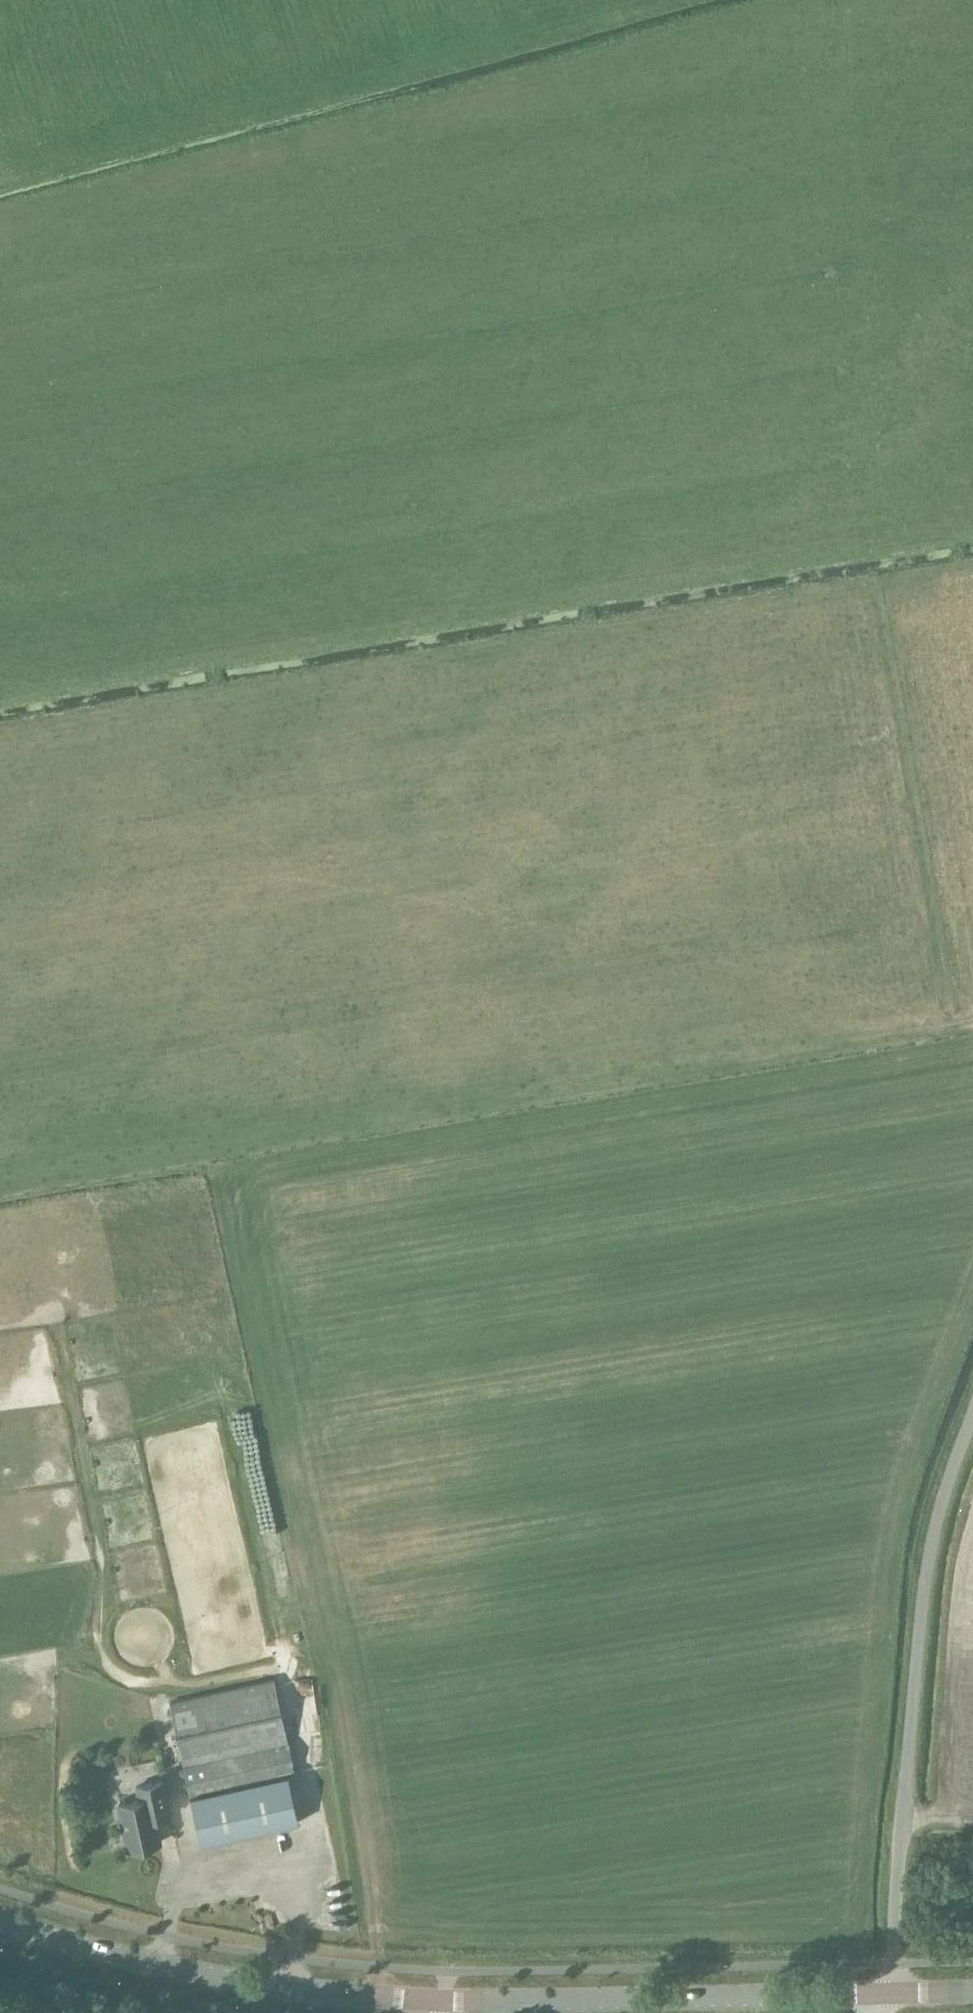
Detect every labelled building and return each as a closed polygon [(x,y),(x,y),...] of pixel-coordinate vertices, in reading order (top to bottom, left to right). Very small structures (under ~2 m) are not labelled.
[(185,1767),(191,1795),(202,1844),(299,1823),(288,1774),(296,1772),(288,1744),(275,1681),(170,1703),(185,1767)] [(119,1805),(129,1850),(160,1843),(155,1819),(170,1816),(163,1781),(138,1787),(141,1800),(119,1805)]
